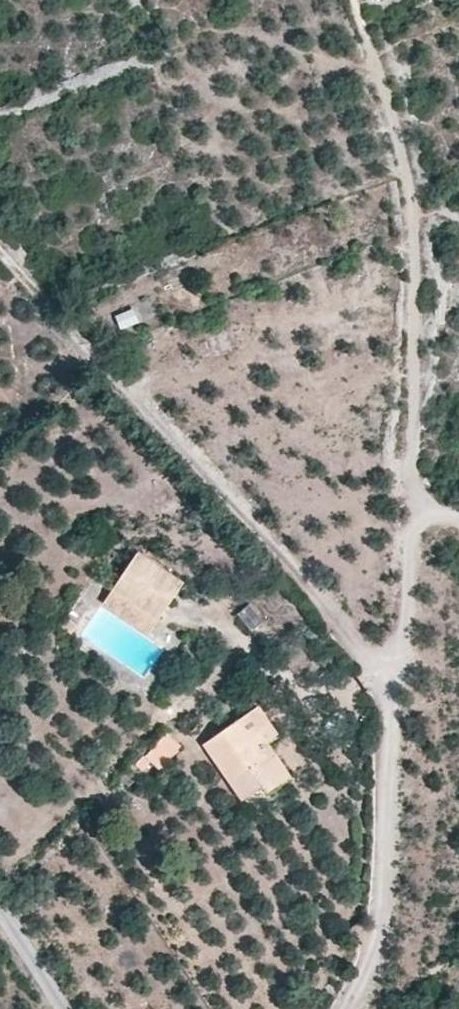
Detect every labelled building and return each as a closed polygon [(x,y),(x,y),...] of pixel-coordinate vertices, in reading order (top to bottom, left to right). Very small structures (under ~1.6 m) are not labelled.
[(136,306),(116,315),(123,329),(142,321),(136,306)] [(12,379),(10,362),(0,363),(0,381),(12,379)] [(150,633),(185,582),(141,552),(106,604),(150,633)] [(262,621),(250,605),(239,614),(251,630),(262,621)] [(269,743),(281,735),(260,706),(204,746),(243,801),(263,788),(244,761),(269,743)] [(162,771),(184,746),(168,732),(146,757),(162,771)] [(293,778),(269,743),(244,761),(263,788),(268,795),(293,778)]
